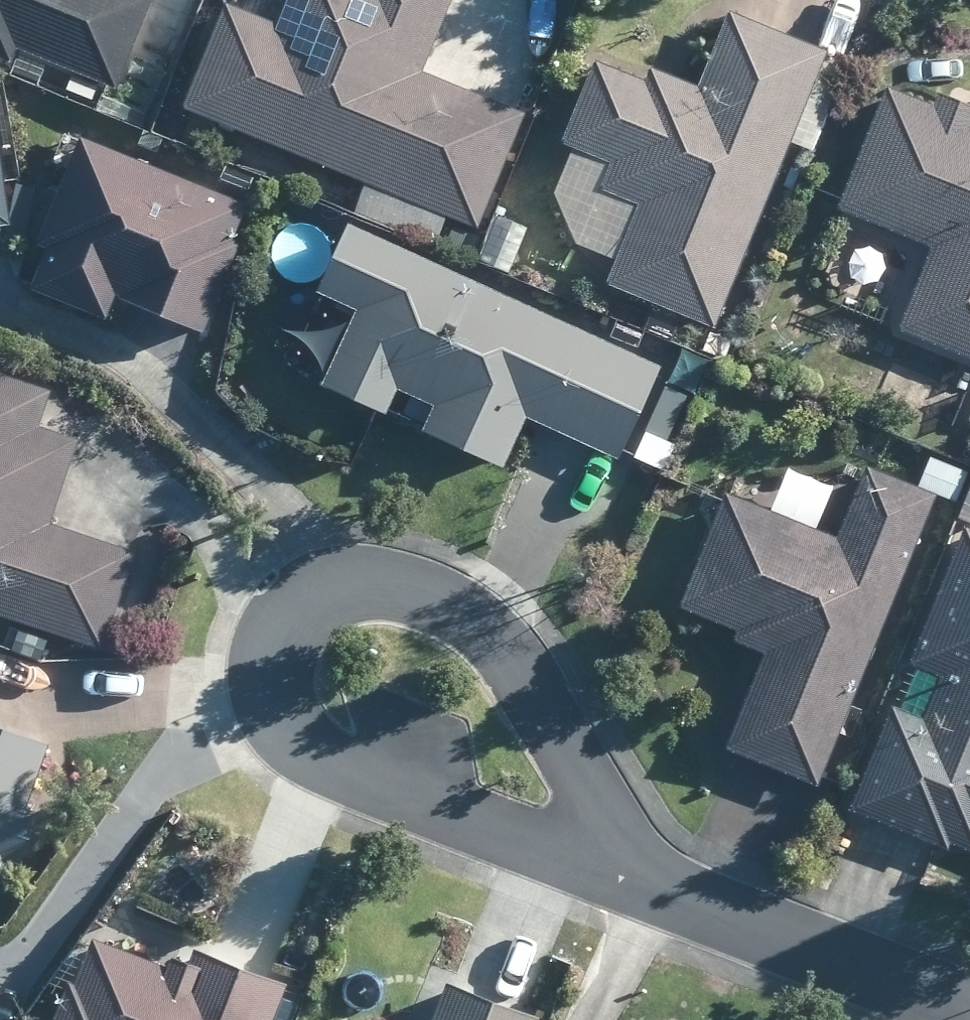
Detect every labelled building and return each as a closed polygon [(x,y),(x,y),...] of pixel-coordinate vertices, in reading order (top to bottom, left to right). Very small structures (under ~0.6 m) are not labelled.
[(7,59),(12,47),(109,86),(143,0),(0,0),(0,56),(7,59)] [(282,24),(235,4),(192,106),(196,108),(371,182),(363,203),(359,213),(439,246),(452,213),(482,226),(529,112),(515,106),(428,69),(457,0),(292,0),(282,24)] [(565,8),(542,0),(538,0),(534,10),(518,58),(531,62),(546,67),(565,8)] [(829,62),(833,51),(739,13),(736,22),(709,86),(683,75),(660,66),(654,81),(604,61),(578,125),(571,141),(620,161),(609,188),(647,203),(617,275),(614,283),(720,326),(829,62)] [(954,95),(948,93),(943,105),(895,87),(844,208),(850,210),(937,247),(904,328),(969,356),(969,102),(954,95)] [(183,142),(194,112),(172,105),(161,132),(183,142)] [(252,212),(80,143),(41,241),(50,244),(31,292),(105,322),(114,300),(202,335),(252,212)] [(483,236),(455,224),(446,247),(473,259),(483,236)] [(666,367),(593,333),(361,225),(329,292),(367,309),(333,381),(332,386),(394,413),(406,388),(442,405),(431,430),(511,467),(535,416),(541,418),(626,458),(666,367)] [(735,338),(715,330),(707,348),(728,357),(735,338)] [(56,391),(0,372),(0,615),(105,651),(139,551),(52,521),(80,437),(45,425),(56,391)] [(671,387),(651,430),(670,439),(690,397),(671,387)] [(921,484),(961,501),(969,480),(969,468),(934,453),(921,484)] [(918,485),(904,479),(871,466),(843,537),(734,492),(687,607),(743,630),(739,640),(748,643),(771,653),(733,748),(824,785),(865,684),(942,494),(918,485)] [(914,664),(947,678),(930,721),(899,707),(896,716),(857,808),(936,841),(954,848),(958,841),(969,846),(969,531),(914,664)] [(0,716),(0,881),(13,847),(26,852),(44,802),(30,797),(53,734),(0,716)] [(179,945),(174,958),(98,929),(93,942),(80,974),(74,971),(69,986),(57,1019),(271,1019),(287,978),(271,972),(211,949),(199,944),(195,953),(179,945)] [(529,1005),(452,974),(434,1019),(537,1019),(541,1009),(529,1005)]
